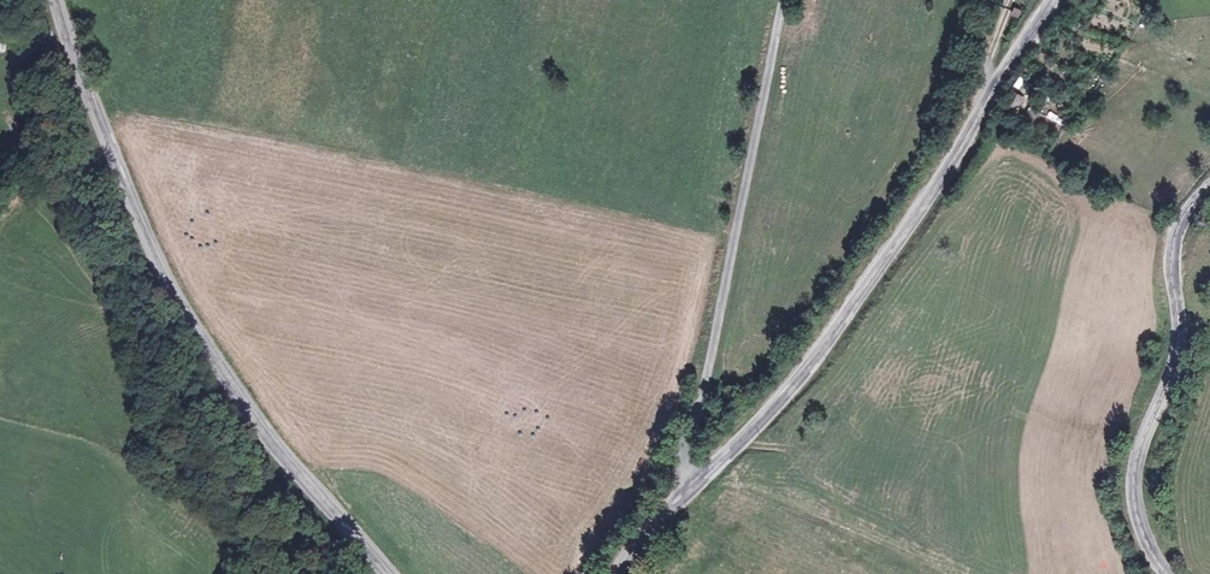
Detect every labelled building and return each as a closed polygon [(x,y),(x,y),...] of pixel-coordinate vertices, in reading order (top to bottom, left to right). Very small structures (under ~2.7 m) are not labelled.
[(1017,112),(1027,102),(1019,95),(1010,105),(1017,112)]
